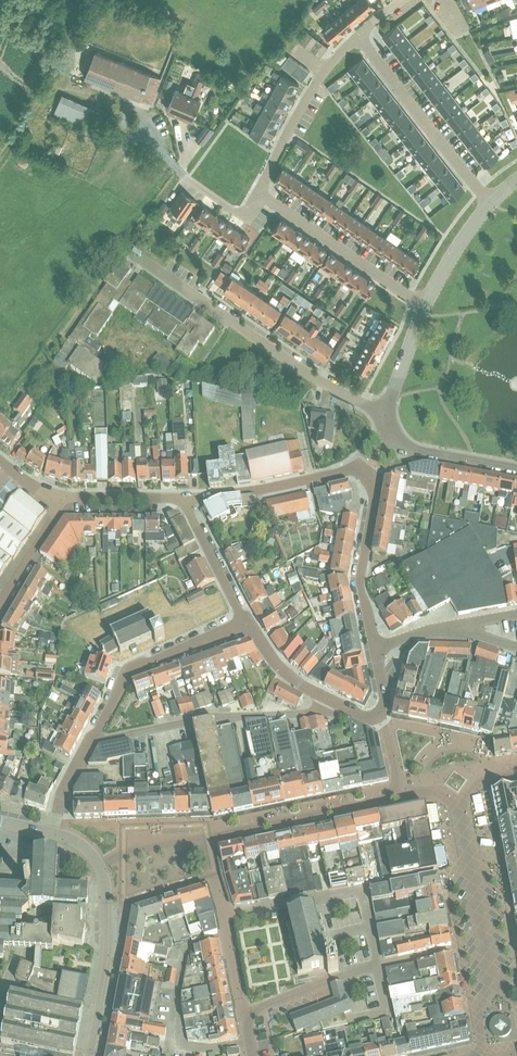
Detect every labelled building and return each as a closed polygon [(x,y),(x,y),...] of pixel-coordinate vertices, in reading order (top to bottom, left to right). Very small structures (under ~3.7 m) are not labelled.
[(364,15),(375,6),(370,0),(358,0),(354,3),(364,15)] [(466,9),(472,7),(473,8),(486,3),(485,0),(463,0),(466,9)] [(486,3),(488,9),(500,4),(499,0),(485,0),(486,3)] [(364,15),(354,3),(344,12),(354,24),(364,15)] [(322,8),(318,4),(313,8),(316,12),(322,8)] [(509,7),(503,10),(505,16),(511,14),(509,7)] [(505,16),(503,10),(496,12),(499,18),(505,16)] [(354,24),(344,12),(333,21),(343,32),(354,24)] [(430,15),(425,19),(429,24),(434,20),(430,15)] [(343,32),(333,21),(323,30),(332,41),(343,32)] [(390,31),(382,36),(394,51),(401,45),(408,40),(397,25),(390,31)] [(441,29),(436,33),(440,38),(445,34),(441,29)] [(304,45),(312,34),(307,31),(305,33),(299,41),(304,45)] [(317,38),(312,34),(304,45),(309,49),(317,38)] [(322,42),(317,38),(309,49),(314,52),(322,42)] [(401,45),(394,51),(405,65),(412,60),(419,54),(408,40),(401,45)] [(327,46),(322,42),(314,52),(320,57),(327,46)] [(452,44),(447,48),(451,53),(456,49),(452,44)] [(486,58),(492,55),(489,49),(483,52),(486,58)] [(95,52),(85,77),(151,103),(161,78),(95,52)] [(412,60),(405,65),(410,71),(416,80),(424,74),(431,69),(424,60),(419,54),(412,60)] [(285,69),(293,59),(288,55),(280,65),(285,69)] [(492,55),(486,58),(489,64),(495,61),(492,55)] [(464,58),(459,62),(463,67),(468,63),(464,58)] [(293,59),(285,69),(291,73),(298,63),(293,59)] [(355,64),(348,70),(360,84),(374,73),(363,59),(355,64)] [(298,63),(291,73),(296,77),(303,66),(298,63)] [(265,64),(263,69),(269,73),(272,67),(265,64)] [(182,83),(184,68),(177,66),(174,82),(182,83)] [(303,66),(296,77),(301,81),(309,70),(303,66)] [(424,74),(416,80),(421,85),(428,94),(435,89),(442,83),(435,74),(431,69),(424,74)] [(275,86),(293,97),(296,92),(294,91),(299,84),(274,70),(272,74),(279,79),(275,86)] [(175,89),(167,109),(192,120),(200,100),(195,98),(205,77),(197,73),(192,85),(187,83),(183,92),(175,89)] [(374,73),(360,84),(371,99),(385,88),(374,73)] [(475,73),(470,76),(474,82),(479,78),(475,73)] [(159,95),(166,97),(172,82),(166,79),(159,95)] [(331,83),(327,87),(329,90),(331,92),(335,89),(331,83)] [(435,89),(428,94),(433,102),(439,109),(446,103),(453,98),(448,91),(442,83),(435,89)] [(263,89),(261,94),(268,98),(269,98),(286,107),(290,100),(291,101),(293,97),(275,86),(271,94),(263,89)] [(385,88),(371,99),(382,113),(397,102),(385,88)] [(486,88),(481,91),(485,96),(490,93),(486,88)] [(505,93),(507,97),(509,96),(512,103),(516,101),(516,92),(515,93),(513,89),(505,93)] [(86,117),(90,108),(90,107),(62,95),(54,113),(83,125),(86,117)] [(343,97),(338,101),(342,107),(347,103),(343,97)] [(269,98),(268,98),(264,105),(257,101),(254,105),(279,119),(280,120),(287,107),(286,107),(269,98)] [(446,103),(439,109),(446,118),(450,123),(457,118),(465,112),(460,107),(453,98),(446,103)] [(397,102),(382,113),(394,128),(408,117),(397,102)] [(497,102),(492,106),(496,111),(501,107),(497,102)] [(279,119),(254,105),(252,108),(260,113),(256,120),(275,131),(277,126),(276,125),(279,119)] [(100,113),(90,108),(86,117),(97,121),(100,113)] [(354,112),(349,116),(353,121),(358,117),(354,112)] [(457,118),(450,123),(459,134),(462,138),(469,132),(476,127),(473,123),(465,112),(457,118)] [(408,117),(394,128),(405,142),(419,131),(408,117)] [(506,119),(501,121),(503,127),(509,124),(506,119)] [(275,131),(256,120),(252,128),(244,124),(242,128),(249,132),(266,142),(271,134),(272,135),(275,131)] [(196,138),(203,144),(213,130),(206,124),(196,138)] [(366,126),(361,130),(364,134),(365,135),(370,131),(366,126)] [(469,132),(462,138),(472,151),(473,153),(480,147),(487,141),(486,140),(476,127),(469,132)] [(419,131),(405,142),(416,157),(431,146),(419,131)] [(305,151),(309,146),(298,138),(294,144),(305,151)] [(378,141),(373,145),(375,148),(377,150),(382,146),(378,141)] [(480,147),(473,153),(484,167),(492,161),(499,156),(487,141),(480,147)] [(431,146),(416,157),(428,172),(442,160),(431,146)] [(507,146),(502,151),(505,155),(510,151),(507,146)] [(311,147),(307,153),(311,156),(315,150),(311,147)] [(311,156),(307,153),(303,159),(307,162),(311,156)] [(389,155),(384,159),(388,164),(393,160),(389,155)] [(439,186),(453,175),(442,160),(428,172),(439,186)] [(329,168),(333,171),(337,165),(333,162),(329,168)] [(286,188),(295,175),(283,167),(274,180),(286,188)] [(333,171),(329,168),(325,174),(329,177),(333,171)] [(401,169),(396,173),(400,178),(405,174),(401,169)] [(295,175),(286,188),(297,196),(306,183),(295,175)] [(453,175),(439,186),(450,201),(451,200),(458,195),(465,189),(453,175)] [(317,191),(306,183),(297,196),(308,204),(317,191)] [(412,183),(407,188),(409,190),(411,193),(416,189),(412,183)] [(181,191),(170,207),(171,208),(167,214),(170,216),(169,218),(173,221),(174,219),(178,222),(182,216),(183,217),(195,200),(181,191)] [(329,199),(317,191),(308,204),(320,212),(329,199)] [(375,200),(379,203),(383,197),(379,194),(375,200)] [(428,195),(419,202),(423,206),(431,200),(428,195)] [(335,203),(329,199),(320,212),(331,219),(340,207),(344,201),(339,198),(335,203)] [(379,203),(375,200),(371,205),(375,208),(379,203)] [(163,202),(153,216),(159,221),(169,207),(163,202)] [(205,227),(214,214),(202,206),(194,219),(205,227)] [(340,207),(331,219),(343,227),(352,215),(340,207)] [(225,222),(214,214),(205,227),(217,235),(225,222)] [(363,222),(352,215),(343,227),(354,235),(363,222)] [(283,240),(292,227),(280,219),(271,231),(283,240)] [(237,229),(225,222),(217,235),(228,242),(237,229)] [(363,222),(354,235),(365,243),(374,230),(363,222)] [(303,234),(292,227),(283,240),(294,247),(303,234)] [(237,229),(228,242),(240,250),(248,237),(237,229)] [(374,230),(365,243),(376,250),(385,238),(374,230)] [(385,238),(376,250),(387,258),(396,245),(400,238),(390,230),(385,238)] [(303,234),(294,247),(305,255),(314,242),(303,234)] [(314,242),(305,255),(317,263),(326,250),(314,242)] [(407,253),(396,245),(387,258),(399,266),(407,253)] [(332,273),(341,260),(329,252),(320,265),(332,273)] [(407,253),(399,266),(410,274),(419,261),(407,253)] [(352,268),(341,260),(332,273),(343,281),(352,268)] [(225,262),(221,267),(228,272),(232,267),(225,262)] [(93,342),(96,338),(112,316),(107,312),(114,302),(135,316),(134,319),(145,326),(146,324),(168,339),(167,341),(170,336),(181,343),(175,352),(187,360),(198,343),(203,346),(214,329),(139,276),(133,285),(125,279),(131,271),(118,263),(104,283),(106,285),(54,362),(66,370),(68,366),(96,385),(107,369),(104,366),(108,360),(97,353),(101,348),(93,342)] [(275,265),(272,270),(274,271),(277,273),(280,268),(275,265)] [(277,274),(283,277),(288,270),(283,266),(277,274)] [(363,276),(352,268),(343,281),(354,289),(363,276)] [(236,298),(245,284),(237,278),(239,275),(232,270),(228,275),(221,270),(214,280),(224,287),(223,289),(236,298)] [(363,276),(354,289),(366,297),(375,284),(363,276)] [(260,287),(264,281),(259,278),(255,284),(260,287)] [(269,285),(264,281),(260,287),(265,291),(269,285)] [(245,284),(236,298),(248,306),(257,293),(245,284)] [(289,288),(285,293),(292,297),(295,292),(289,288)] [(296,292),(292,298),(300,303),(304,297),(296,292)] [(257,293),(248,306),(260,314),(269,301),(257,293)] [(275,305),(269,301),(260,314),(271,322),(288,298),(283,294),(275,305)] [(285,312),(276,326),(288,334),(297,321),(291,316),(298,307),(292,303),(285,312)] [(329,303),(326,307),(333,312),(336,308),(329,303)] [(317,307),(313,312),(319,316),(322,310),(317,307)] [(313,323),(317,317),(312,314),(308,320),(313,323)] [(328,314),(325,319),(331,323),(334,317),(328,314)] [(314,323),(300,343),(312,351),(321,337),(315,333),(323,321),(317,317),(313,323),(314,323)] [(370,327),(387,337),(394,324),(380,317),(376,323),(373,322),(370,327)] [(304,325),(297,321),(288,334),(300,343),(314,323),(313,323),(308,320),(304,325)] [(371,333),(366,341),(380,349),(387,337),(370,327),(368,332),(371,333)] [(337,339),(341,334),(336,330),(332,336),(337,339)] [(321,337),(312,351),(323,359),(333,345),(337,339),(332,336),(328,342),(321,337)] [(366,341),(360,353),(373,361),(380,349),(366,341)] [(336,348),(330,358),(337,362),(343,352),(336,348)] [(373,361),(360,353),(353,366),(367,373),(373,361)] [(167,376),(174,366),(157,355),(151,364),(167,376)] [(167,381),(156,382),(157,392),(167,392),(167,381)] [(130,391),(122,392),(122,412),(131,411),(130,391)] [(208,393),(207,405),(219,407),(220,395),(208,393)] [(254,413),(255,413),(254,395),(241,395),(241,408),(243,441),(255,441),(254,413)] [(17,413),(12,421),(16,424),(20,419),(32,403),(23,396),(13,410),(17,413)] [(312,412),(310,425),(315,425),(314,432),(319,432),(318,444),(330,446),(332,428),(329,427),(330,420),(326,418),(326,414),(312,412)] [(131,414),(122,414),(122,423),(131,422),(131,414)] [(12,429),(13,428),(0,418),(0,443),(1,444),(12,429)] [(33,419),(28,427),(33,431),(38,423),(33,419)] [(59,436),(66,431),(64,427),(56,432),(59,436)] [(175,474),(175,482),(188,481),(187,460),(181,461),(181,453),(185,453),(184,428),(172,429),(173,444),(174,453),(173,453),(175,474)] [(21,436),(12,429),(1,444),(9,450),(21,436)] [(107,430),(94,430),(94,446),(96,482),(109,482),(107,446),(107,430)] [(155,464),(147,464),(148,482),(160,482),(157,441),(152,441),(153,461),(154,461),(155,464)] [(84,466),(84,465),(83,450),(75,451),(74,442),(68,443),(69,451),(69,460),(70,465),(71,477),(71,482),(84,482),(84,466)] [(285,444),(247,452),(248,464),(250,475),(252,482),(303,471),(301,462),(297,442),(285,444)] [(174,453),(173,444),(166,444),(168,464),(161,464),(162,483),(175,482),(175,474),(173,453),(174,453)] [(90,466),(84,466),(84,482),(96,482),(94,446),(89,446),(90,466)] [(114,446),(107,446),(109,482),(123,482),(122,467),(115,467),(114,446)] [(129,447),(130,455),(121,455),(122,465),(122,467),(123,482),(135,482),(133,463),(132,463),(132,461),(135,461),(134,447),(129,447)] [(146,447),(134,447),(135,460),(136,460),(137,483),(148,482),(147,464),(146,447)] [(40,473),(47,458),(35,450),(31,456),(22,449),(17,456),(26,464),(40,473)] [(58,480),(63,465),(63,464),(64,458),(65,451),(62,451),(59,463),(49,460),(47,470),(45,469),(43,474),(58,480)] [(71,477),(70,465),(69,460),(69,451),(65,451),(64,458),(63,464),(63,465),(58,480),(71,482),(71,477)] [(406,482),(435,488),(435,487),(439,467),(431,466),(426,466),(420,466),(409,469),(408,470),(407,470),(407,468),(394,471),(395,474),(400,475),(407,476),(406,482)] [(451,504),(455,485),(457,471),(442,468),(440,482),(448,484),(445,503),(451,504)] [(457,471),(455,485),(464,487),(461,500),(467,501),(469,488),(472,473),(457,471)] [(385,479),(382,493),(397,496),(403,497),(405,488),(434,493),(435,488),(406,482),(399,481),(400,475),(395,474),(390,473),(389,480),(385,479)] [(472,473),(469,488),(478,489),(476,496),(478,496),(477,502),(479,503),(479,505),(482,506),(484,490),(487,476),(472,473)] [(11,483),(0,475),(0,496),(11,483)] [(501,479),(487,476),(484,490),(499,493),(501,479)] [(499,493),(498,499),(506,501),(504,509),(511,510),(513,498),(514,496),(516,481),(501,479),(499,493)] [(319,512),(338,516),(345,517),(346,503),(349,503),(349,494),(351,493),(348,482),(327,487),(312,490),(313,496),(315,496),(319,512)] [(0,496),(0,510),(3,512),(19,491),(11,483),(0,496)] [(19,491),(3,512),(31,534),(46,512),(19,491)] [(269,518),(295,513),(297,523),(314,519),(309,493),(304,494),(303,494),(266,501),(269,518)] [(397,496),(382,493),(380,508),(394,511),(397,496)] [(257,497),(252,495),(221,498),(214,501),(204,507),(213,523),(219,520),(221,524),(227,521),(225,517),(229,515),(231,518),(237,515),(234,509),(258,507),(257,497)] [(380,508),(377,523),(391,525),(393,516),(407,519),(408,513),(394,511),(380,508)] [(0,516),(0,551),(11,559),(13,560),(31,534),(3,512),(0,516)] [(195,543),(182,517),(173,512),(167,516),(183,548),(175,552),(180,561),(193,554),(189,546),(195,543)] [(465,513),(463,521),(478,523),(480,515),(465,513)] [(345,517),(338,516),(336,528),(342,530),(341,534),(355,537),(358,519),(345,517)] [(95,535),(95,530),(95,517),(76,518),(76,528),(78,528),(79,537),(81,537),(81,536),(95,535)] [(108,534),(108,530),(107,517),(95,517),(95,530),(103,530),(103,542),(104,542),(104,553),(108,553),(108,534)] [(120,517),(107,517),(108,530),(108,534),(115,534),(115,547),(120,547),(120,536),(120,517)] [(132,529),(133,517),(120,517),(120,536),(127,536),(127,529),(132,529)] [(145,533),(146,517),(133,517),(132,529),(132,536),(132,546),(138,546),(138,533),(145,533)] [(146,517),(145,533),(145,543),(164,543),(164,533),(159,533),(159,517),(146,517)] [(76,528),(76,518),(64,518),(40,554),(61,569),(78,543),(81,543),(81,537),(79,537),(78,528),(76,528)] [(496,518),(494,528),(505,530),(507,520),(496,518)] [(426,554),(422,555),(436,578),(449,602),(458,616),(506,607),(502,580),(498,573),(486,555),(497,550),(497,531),(433,519),(426,554)] [(377,523),(374,537),(398,542),(400,532),(405,533),(406,528),(391,525),(377,523)] [(168,538),(174,536),(168,526),(163,528),(168,538)] [(276,526),(273,534),(281,537),(284,530),(276,526)] [(338,534),(332,532),(325,531),(324,536),(331,537),(335,537),(333,546),(336,546),(352,550),(355,537),(341,534),(338,534)] [(174,537),(169,540),(174,551),(180,548),(174,537)] [(398,542),(374,537),(372,553),(386,556),(388,546),(395,547),(402,548),(403,543),(398,542)] [(232,570),(242,566),(236,554),(244,551),(241,545),(224,554),(232,570)] [(334,554),(328,553),(321,552),(320,557),(327,558),(333,560),(350,563),(352,550),(336,546),(334,554)] [(11,559),(0,551),(0,575),(11,559)] [(400,566),(400,567),(414,591),(429,613),(449,602),(436,578),(422,555),(400,566)] [(197,589),(214,581),(204,560),(187,569),(197,589)] [(350,563),(333,560),(331,572),(348,576),(350,563)] [(400,566),(397,560),(385,566),(388,572),(400,567),(400,566)] [(246,574),(242,566),(232,570),(240,586),(255,578),(252,571),(246,574)] [(29,580),(50,592),(53,587),(48,584),(52,578),(36,568),(29,580)] [(506,607),(516,605),(516,595),(516,589),(513,590),(511,575),(507,568),(498,573),(502,580),(506,607)] [(331,595),(349,592),(346,578),(343,579),(343,577),(331,579),(330,575),(320,577),(320,573),(306,570),(305,578),(318,580),(320,580),(321,585),(326,584),(327,589),(329,588),(331,595)] [(64,572),(61,577),(67,582),(70,577),(64,572)] [(295,574),(288,577),(292,586),(297,583),(299,582),(295,574)] [(389,584),(384,574),(372,581),(378,590),(389,584)] [(257,579),(241,587),(251,608),(268,599),(275,594),(271,586),(263,590),(257,579)] [(29,580),(22,591),(34,598),(38,592),(47,598),(50,592),(29,580)] [(301,589),(297,583),(292,586),(290,588),(293,594),(301,589)] [(204,597),(201,590),(186,598),(189,604),(204,597)] [(34,598),(22,591),(16,603),(37,615),(40,610),(30,604),(34,598)] [(412,598),(403,603),(413,621),(429,613),(414,591),(410,593),(412,598)] [(331,595),(326,596),(319,598),(320,603),(327,601),(327,602),(334,601),(335,608),(352,604),(349,592),(331,595)] [(173,605),(176,603),(170,593),(167,595),(173,605)] [(251,608),(260,622),(274,612),(275,612),(275,611),(282,605),(275,594),(268,599),(251,608)] [(399,597),(391,601),(378,609),(382,616),(381,617),(389,630),(390,629),(392,633),(402,627),(413,621),(403,603),(399,597)] [(99,606),(101,612),(109,608),(118,604),(115,599),(99,606)] [(83,600),(77,603),(82,610),(87,608),(83,600)] [(16,603),(9,614),(25,623),(28,617),(34,620),(37,615),(16,603)] [(260,622),(266,632),(280,623),(286,620),(281,612),(288,608),(285,604),(282,605),(275,611),(275,612),(274,612),(260,622)] [(352,604),(335,608),(322,610),(324,616),(330,614),(330,611),(334,610),(336,621),(354,617),(352,604)] [(306,605),(289,617),(294,624),(311,612),(306,605)] [(9,614),(1,627),(8,631),(18,635),(24,637),(26,633),(21,630),(25,623),(9,614)] [(155,643),(164,638),(160,629),(157,630),(150,615),(149,616),(147,614),(147,615),(111,631),(111,630),(110,631),(112,637),(99,645),(106,657),(118,650),(119,652),(129,648),(131,652),(137,650),(135,645),(152,637),(155,643)] [(37,615),(34,620),(40,624),(43,618),(37,615)] [(58,617),(54,623),(60,626),(63,619),(58,617)] [(336,621),(329,622),(333,641),(335,641),(358,637),(354,617),(336,621)] [(292,624),(285,629),(289,635),(296,630),(292,624)] [(8,648),(14,649),(15,636),(8,636),(8,631),(1,627),(0,627),(0,648),(8,648)] [(282,630),(270,638),(274,645),(286,635),(282,630)] [(47,635),(46,641),(54,643),(56,636),(47,635)] [(290,640),(286,635),(274,645),(280,652),(290,640)] [(290,640),(280,652),(288,662),(303,644),(293,636),(290,640)] [(320,653),(326,646),(328,643),(325,637),(318,646),(298,670),(307,677),(318,663),(313,659),(319,651),(320,653)] [(362,653),(358,637),(335,641),(336,648),(343,647),(345,657),(362,653)] [(309,639),(290,663),(298,670),(318,646),(314,643),(309,639)] [(40,640),(38,650),(46,651),(48,642),(40,640)] [(235,646),(240,659),(248,657),(249,659),(250,658),(256,666),(263,661),(248,641),(235,646)] [(402,669),(398,686),(392,715),(408,718),(413,700),(415,691),(413,690),(419,668),(420,668),(421,664),(423,663),(425,663),(425,662),(426,656),(428,644),(417,643),(405,655),(402,669)] [(446,660),(451,645),(436,644),(434,654),(433,657),(426,656),(425,662),(425,663),(418,682),(415,691),(413,700),(408,718),(427,722),(431,705),(432,700),(446,660)] [(451,645),(446,660),(467,661),(471,646),(451,645)] [(479,645),(475,658),(477,659),(481,660),(486,647),(479,645)] [(235,646),(221,650),(228,670),(230,674),(237,672),(243,669),(240,660),(240,659),(235,646)] [(486,647),(481,660),(488,663),(493,649),(486,647)] [(8,648),(0,648),(0,660),(18,662),(18,656),(8,655),(8,648)] [(493,649),(488,663),(496,665),(500,652),(493,649)] [(221,650),(210,654),(220,681),(225,679),(222,672),(228,670),(221,650)] [(365,668),(362,653),(345,657),(334,659),(335,663),(341,662),(340,660),(343,659),(346,671),(365,668)] [(220,681),(210,654),(200,658),(207,677),(213,675),(215,682),(220,681)] [(45,656),(45,664),(56,665),(56,657),(45,656)] [(105,684),(112,663),(98,657),(96,661),(91,659),(84,677),(105,684)] [(309,677),(319,682),(328,667),(325,665),(329,660),(325,657),(322,662),(309,677)] [(207,677),(200,658),(189,662),(199,688),(204,686),(201,679),(207,677)] [(475,666),(467,665),(464,677),(466,677),(476,678),(484,681),(494,682),(496,672),(498,666),(496,665),(488,663),(481,660),(477,659),(475,666)] [(10,675),(17,676),(18,662),(0,660),(0,675),(10,675)] [(199,688),(189,662),(179,665),(183,678),(185,685),(191,683),(194,690),(199,688)] [(183,678),(179,665),(165,670),(172,691),(173,691),(173,694),(176,701),(181,716),(195,713),(190,698),(182,700),(175,681),(183,678)] [(488,708),(480,735),(491,739),(501,708),(503,700),(508,676),(509,669),(498,666),(496,672),(494,682),(492,692),(488,708)] [(365,668),(346,671),(337,673),(328,667),(319,682),(362,705),(369,691),(365,668)] [(172,691),(165,670),(151,676),(156,690),(156,691),(164,688),(165,693),(172,691)] [(53,682),(54,674),(45,673),(45,681),(53,682)] [(445,707),(440,725),(451,728),(455,711),(457,712),(458,704),(459,700),(461,693),(464,682),(466,677),(464,677),(452,675),(447,697),(445,707)] [(141,679),(132,682),(133,686),(134,690),(135,690),(136,694),(139,701),(146,698),(147,698),(145,691),(149,690),(150,692),(156,690),(151,676),(141,679)] [(474,684),(476,678),(466,677),(464,682),(461,693),(459,700),(458,704),(457,712),(455,711),(451,728),(462,730),(466,712),(468,706),(468,704),(469,700),(475,702),(478,685),(474,684)] [(484,681),(476,678),(474,684),(478,685),(475,702),(469,700),(468,704),(468,706),(475,708),(475,709),(477,710),(474,725),(471,732),(472,733),(480,735),(488,708),(492,692),(484,690),(485,688),(482,687),(484,681)] [(273,680),(266,692),(274,696),(280,683),(273,680)] [(14,690),(14,684),(0,683),(0,696),(13,697),(14,690)] [(280,683),(274,696),(297,708),(304,695),(280,683)] [(62,686),(60,691),(65,693),(80,701),(94,709),(100,697),(86,689),(82,697),(67,689),(62,686)] [(230,690),(224,692),(229,705),(235,703),(230,690)] [(201,695),(206,708),(212,705),(208,692),(201,695)] [(229,705),(224,692),(218,695),(222,708),(229,705)] [(154,703),(160,701),(157,694),(151,696),(154,703)] [(206,708),(201,695),(195,697),(200,710),(206,708)] [(243,710),(254,706),(249,695),(239,699),(243,710)] [(445,707),(447,697),(441,695),(440,702),(432,700),(431,705),(427,722),(440,725),(445,707)] [(29,699),(13,697),(0,696),(0,709),(8,710),(9,701),(29,703),(29,699)] [(508,732),(516,704),(503,700),(501,708),(491,739),(494,757),(511,755),(508,732)] [(68,704),(65,709),(75,714),(88,721),(94,709),(80,701),(76,708),(68,704)] [(165,716),(160,701),(154,703),(152,704),(157,719),(165,716)] [(176,701),(169,703),(175,717),(181,716),(176,701)] [(508,732),(511,755),(516,754),(516,731),(515,731),(516,722),(516,701),(516,704),(508,732)] [(475,708),(468,706),(466,712),(462,730),(471,732),(474,725),(477,710),(475,709),(475,708)] [(22,726),(25,726),(25,721),(9,720),(9,712),(0,711),(0,725),(22,726)] [(62,716),(59,720),(66,724),(81,732),(83,728),(84,728),(88,721),(75,714),(71,721),(62,716)] [(277,764),(269,725),(268,718),(251,719),(269,806),(285,803),(277,764)] [(309,719),(311,732),(326,729),(324,718),(309,719)] [(376,731),(348,718),(347,718),(354,749),(362,787),(376,784),(388,782),(386,772),(385,772),(378,737),(376,736),(376,731)] [(253,810),(269,806),(265,789),(251,719),(245,719),(250,744),(248,744),(252,762),(243,764),(253,810)] [(324,794),(316,754),(311,732),(309,719),(300,721),(302,734),(292,736),(292,738),(305,799),(324,795),(324,794)] [(234,814),(216,729),(216,728),(214,720),(193,725),(197,742),(206,786),(209,799),(212,813),(213,818),(234,814)] [(46,722),(44,727),(50,730),(55,733),(75,743),(77,740),(78,740),(82,732),(81,732),(66,724),(62,731),(46,722)] [(298,769),(292,738),(292,736),(289,722),(269,725),(277,764),(285,803),(305,799),(298,769)] [(0,725),(0,737),(8,738),(8,731),(22,732),(22,726),(0,725)] [(242,759),(236,729),(233,730),(232,726),(216,729),(221,753),(223,763),(229,788),(234,814),(253,810),(243,764),(242,759)] [(76,743),(55,733),(49,744),(46,742),(42,750),(53,756),(56,750),(69,757),(76,743)] [(122,757),(134,755),(133,747),(128,738),(99,745),(88,765),(106,764),(107,760),(122,757)] [(8,757),(14,757),(14,753),(14,752),(11,752),(11,749),(6,748),(7,740),(0,740),(0,756),(8,757)] [(197,742),(180,745),(187,780),(188,785),(190,793),(190,802),(191,814),(212,813),(209,799),(206,786),(197,742)] [(187,780),(180,745),(169,747),(178,787),(188,785),(187,780)] [(354,749),(334,753),(342,790),(342,791),(362,787),(354,749)] [(322,756),(321,753),(316,754),(324,794),(342,790),(334,753),(322,756)] [(134,755),(122,757),(122,764),(135,764),(134,755)] [(135,764),(135,771),(135,779),(135,793),(136,816),(150,816),(149,790),(148,783),(147,776),(145,755),(134,755),(135,764)] [(35,772),(39,760),(33,758),(29,770),(35,772)] [(64,766),(56,761),(54,766),(62,770),(64,766)] [(1,778),(0,780),(0,797),(9,800),(15,785),(15,782),(7,780),(10,771),(4,769),(1,778)] [(43,780),(46,775),(38,771),(35,776),(43,780)] [(104,817),(103,785),(103,775),(82,776),(73,791),(74,818),(104,817)] [(159,775),(147,776),(148,783),(149,790),(150,816),(163,815),(161,788),(161,786),(160,780),(159,775)] [(30,787),(24,805),(43,812),(49,796),(48,796),(53,787),(41,780),(36,789),(30,787)] [(15,785),(9,800),(24,805),(30,787),(31,784),(27,782),(25,788),(15,785)] [(136,816),(135,793),(116,793),(116,784),(103,785),(104,817),(136,816)] [(516,820),(516,787),(491,792),(480,794),(487,826),(494,824),(497,824),(516,820)] [(175,793),(174,788),(161,788),(163,815),(176,815),(175,803),(175,793)] [(190,793),(175,793),(175,803),(176,815),(191,814),(190,802),(190,793)] [(425,806),(379,815),(383,834),(429,825),(434,824),(439,823),(436,805),(426,807),(425,806)] [(358,845),(384,840),(383,834),(379,815),(353,820),(358,845)] [(353,820),(335,824),(338,843),(347,886),(365,883),(363,871),(361,861),(358,845),(353,820)] [(497,824),(505,863),(516,861),(516,820),(497,824)] [(338,843),(335,824),(316,828),(319,845),(322,859),(326,877),(328,877),(330,889),(347,886),(338,843)] [(432,843),(429,825),(383,834),(384,840),(387,855),(405,851),(404,849),(417,847),(417,846),(432,843)] [(310,862),(322,859),(319,845),(316,828),(303,831),(306,845),(310,862)] [(306,845),(303,831),(290,833),(295,855),(295,856),(299,877),(303,894),(315,891),(313,877),(310,862),(306,845)] [(295,855),(290,833),(275,836),(280,858),(287,894),(295,892),(301,894),(303,894),(299,877),(295,856),(295,855)] [(275,836),(256,840),(263,870),(263,871),(268,897),(268,899),(269,899),(288,896),(287,894),(280,858),(275,836)] [(256,840),(243,843),(248,868),(255,902),(269,899),(268,899),(268,897),(263,871),(263,870),(256,840)] [(248,868),(243,843),(219,848),(222,863),(223,863),(225,877),(234,906),(255,902),(248,868)] [(444,848),(433,850),(432,843),(417,846),(417,847),(404,849),(405,851),(387,855),(391,878),(437,870),(436,868),(447,866),(444,848)] [(387,855),(385,844),(375,846),(382,880),(391,878),(387,855)] [(3,961),(4,948),(7,948),(16,948),(24,949),(37,949),(38,949),(44,950),(54,950),(54,945),(54,933),(40,930),(40,929),(40,928),(39,928),(39,927),(38,927),(37,927),(36,927),(35,927),(35,928),(34,928),(34,929),(34,930),(34,931),(34,932),(16,931),(16,928),(16,925),(16,922),(19,922),(21,922),(22,914),(23,914),(33,904),(33,905),(38,905),(55,906),(66,906),(77,907),(78,904),(86,904),(87,896),(87,889),(66,887),(56,887),(56,879),(57,858),(57,853),(52,852),(41,851),(36,851),(34,879),(34,881),(34,882),(32,882),(30,879),(27,879),(24,881),(24,884),(26,886),(26,888),(18,888),(18,887),(0,886),(0,960),(3,961)] [(505,863),(511,894),(512,898),(516,896),(516,861),(505,863)] [(313,877),(315,891),(322,890),(319,876),(313,877)] [(422,892),(440,889),(438,876),(372,888),(371,890),(370,892),(372,902),(422,893),(422,892)] [(206,887),(178,895),(185,919),(191,939),(192,941),(217,933),(214,916),(209,900),(210,900),(206,887)] [(422,893),(372,902),(374,914),(443,902),(440,889),(422,892),(422,893)] [(178,895),(161,901),(166,914),(165,915),(173,940),(175,946),(186,943),(185,941),(191,939),(185,919),(178,895)] [(133,909),(127,941),(147,945),(168,949),(168,950),(170,950),(171,944),(170,941),(173,940),(165,915),(166,914),(161,901),(133,909)] [(292,906),(291,908),(292,912),(288,913),(291,924),(285,926),(286,927),(287,927),(290,937),(289,937),(289,939),(290,939),(293,949),(291,949),(292,951),(293,950),(296,961),(294,961),(295,963),(296,962),(298,973),(297,973),(298,974),(326,967),(328,973),(338,971),(336,960),(332,961),(331,958),(330,958),(329,954),(330,954),(330,952),(329,953),(326,942),(327,942),(327,941),(326,941),(323,931),(325,930),(324,929),(323,929),(320,919),(322,918),(321,917),(316,918),(313,907),(309,908),(308,904),(307,902),(305,901),(301,901),(298,901),(294,903),(293,904),(292,906)] [(445,915),(443,902),(374,914),(376,927),(399,923),(398,917),(408,915),(409,921),(445,915)] [(54,912),(53,932),(54,932),(54,933),(54,945),(59,946),(60,944),(82,948),(86,930),(81,929),(82,913),(54,912)] [(448,930),(445,915),(409,921),(399,923),(376,927),(379,942),(448,930)] [(450,945),(448,930),(379,942),(382,957),(384,958),(386,958),(432,947),(432,948),(450,945)] [(127,941),(123,961),(147,965),(149,955),(167,958),(168,950),(168,949),(147,945),(127,941)] [(186,967),(223,960),(220,943),(194,947),(188,957),(186,967)] [(21,963),(15,978),(28,985),(26,995),(51,999),(61,1001),(63,975),(58,974),(47,972),(46,972),(42,971),(44,950),(37,949),(36,970),(21,963)] [(420,983),(456,977),(452,955),(435,958),(435,959),(385,969),(389,989),(405,986),(420,983)] [(186,967),(184,980),(225,973),(223,960),(186,967)] [(149,981),(152,966),(147,965),(123,961),(121,975),(142,980),(142,979),(149,981)] [(168,969),(165,983),(174,985),(176,971),(168,969)] [(184,980),(181,994),(227,985),(225,973),(184,980)] [(63,975),(61,1001),(70,1003),(84,1006),(88,980),(77,978),(71,977),(63,975)] [(156,982),(149,981),(142,979),(142,980),(121,975),(120,980),(113,1016),(113,1017),(148,1024),(149,1021),(151,1021),(157,985),(155,985),(156,982)] [(405,986),(389,989),(391,1002),(420,997),(425,996),(458,989),(456,977),(420,983),(405,986)] [(297,1033),(304,1030),(306,1036),(321,1033),(323,1033),(322,1031),(348,1025),(344,1015),(352,1012),(347,1000),(345,995),(344,995),(341,982),(330,984),(334,999),(333,999),(290,1016),(297,1033)] [(181,994),(182,1004),(186,1004),(186,1006),(229,997),(227,985),(181,994)] [(460,1000),(458,989),(425,996),(426,1003),(422,1004),(420,997),(391,1002),(394,1017),(461,1005),(460,1000)] [(26,995),(11,992),(1,1043),(36,1050),(36,1052),(44,1054),(44,1052),(67,1055),(73,1055),(83,1007),(84,1006),(70,1003),(61,1001),(51,999),(26,995)] [(186,1006),(182,1007),(184,1019),(232,1011),(229,997),(186,1006)] [(461,1005),(394,1017),(397,1030),(399,1029),(406,1028),(464,1017),(461,1005)] [(234,1024),(232,1011),(184,1019),(186,1030),(197,1028),(197,1031),(203,1030),(207,1029),(214,1028),(234,1024)] [(489,1028),(489,1029),(489,1030),(490,1031),(490,1032),(490,1033),(491,1034),(492,1034),(492,1035),(493,1036),(495,1037),(496,1038),(498,1038),(500,1038),(501,1038),(502,1038),(503,1038),(504,1037),(505,1037),(506,1036),(507,1036),(507,1035),(508,1035),(509,1034),(509,1033),(510,1032),(510,1031),(511,1031),(511,1030),(511,1029),(511,1028),(511,1027),(511,1026),(511,1025),(511,1024),(510,1022),(509,1021),(509,1020),(508,1020),(507,1018),(505,1017),(504,1017),(503,1016),(501,1016),(499,1016),(497,1016),(495,1017),(494,1017),(493,1018),(492,1019),(491,1021),(490,1022),(489,1023),(489,1024),(489,1025),(489,1026),(489,1027),(489,1028)] [(113,1017),(111,1031),(124,1033),(125,1027),(143,1030),(154,1033),(164,1035),(166,1027),(155,1025),(148,1024),(113,1017)] [(469,1042),(464,1017),(406,1028),(411,1054),(469,1042)] [(382,1020),(381,1020),(384,1031),(390,1030),(388,1019),(382,1020)] [(203,1030),(197,1031),(186,1033),(188,1042),(210,1044),(237,1038),(234,1024),(214,1028),(207,1029),(203,1030)] [(406,1028),(399,1029),(400,1034),(399,1034),(399,1038),(392,1039),(396,1055),(404,1055),(411,1054),(406,1028)] [(323,1033),(321,1033),(326,1055),(350,1055),(348,1049),(345,1032),(336,1034),(335,1030),(323,1033)] [(363,1048),(365,1055),(380,1055),(378,1046),(377,1042),(374,1030),(367,1031),(371,1047),(363,1048)] [(384,1031),(386,1037),(385,1037),(383,1040),(384,1040),(377,1042),(378,1046),(380,1055),(396,1055),(392,1039),(392,1037),(390,1030),(384,1031)] [(128,1034),(124,1033),(111,1031),(107,1048),(125,1051),(126,1045),(130,1045),(130,1042),(144,1044),(143,1046),(158,1048),(160,1040),(128,1034)] [(306,1036),(302,1037),(306,1055),(326,1055),(321,1033),(306,1036)] [(348,1049),(350,1055),(365,1055),(363,1048),(360,1036),(354,1038),(356,1047),(348,1049)] [(107,1048),(106,1055),(126,1055),(127,1051),(125,1051),(107,1048)] [(239,1055),(238,1048),(227,1049),(228,1055),(235,1055),(239,1055)]
